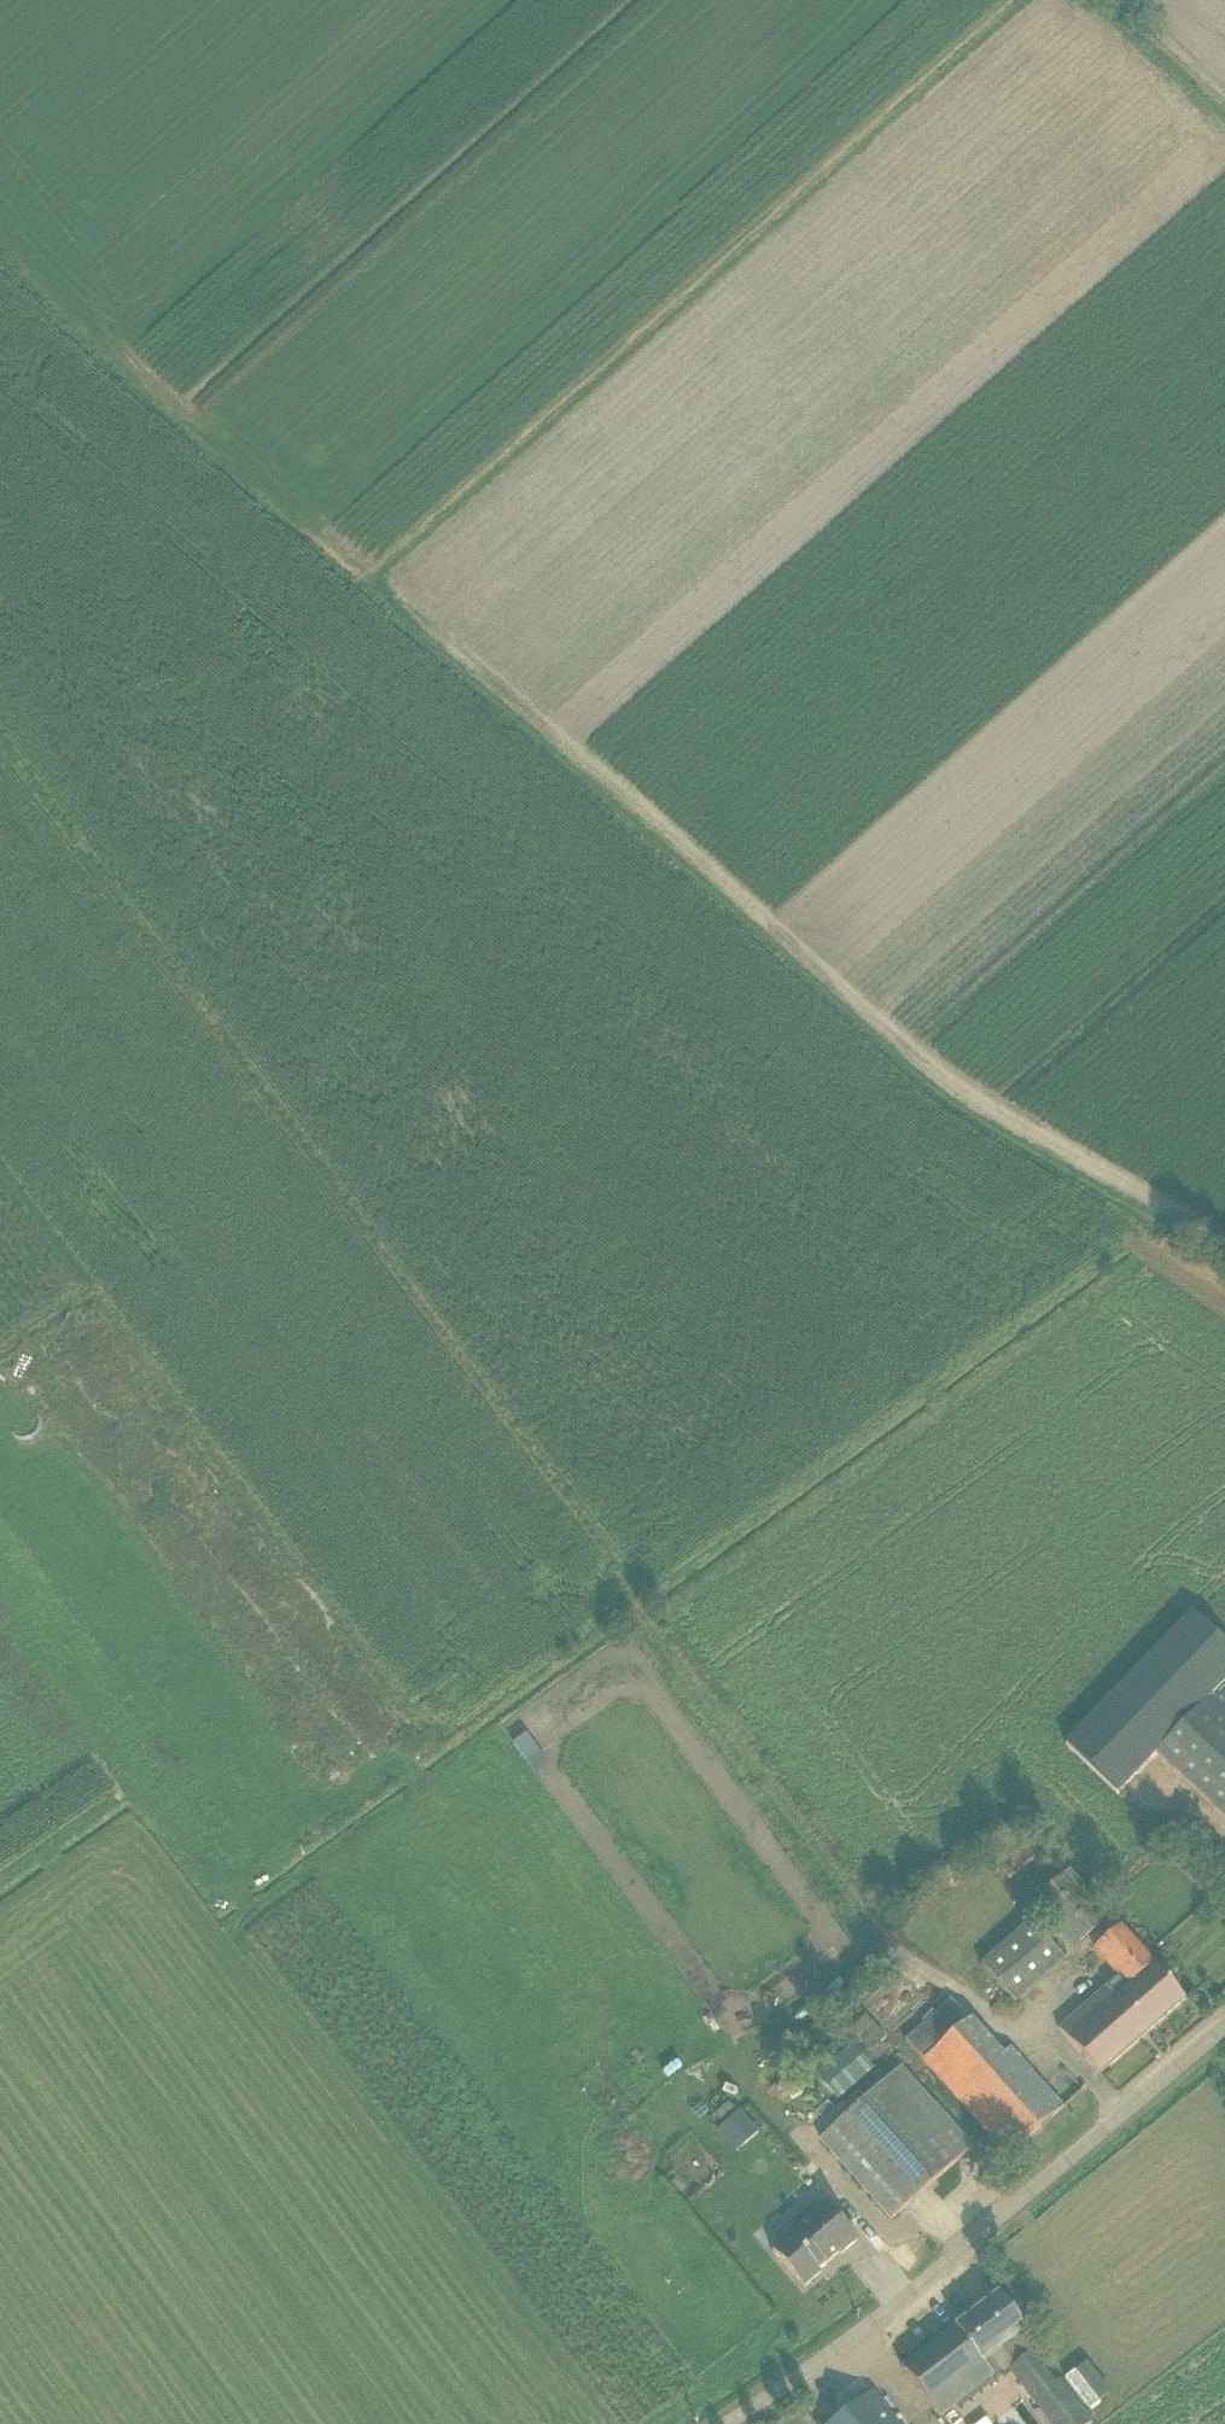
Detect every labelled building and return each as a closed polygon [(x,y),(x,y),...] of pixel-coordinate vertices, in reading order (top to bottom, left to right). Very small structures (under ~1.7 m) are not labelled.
[(1165,1757),(1224,1813),(1224,1694),(1165,1757)] [(1026,2007),(1076,1962),(1040,1923),(991,1968),(1026,2007)] [(1099,2075),(1184,2001),(1116,1923),(1088,1948),(1113,1977),(1056,2026),(1099,2075)] [(1076,2112),(1020,2050),(1011,2058),(960,2001),(912,2043),(1018,2163),(1076,2112)] [(874,2020),(857,2035),(881,2061),(898,2046),(874,2020)] [(829,2082),(852,2104),(882,2074),(859,2052),(829,2082)] [(901,2226),(984,2150),(911,2071),(828,2147),(901,2226)] [(749,2114),(728,2135),(749,2156),(770,2135),(749,2114)] [(801,2285),(854,2241),(822,2203),(769,2247),(801,2285)] [(923,2400),(1021,2331),(996,2295),(897,2364),(923,2400)] [(883,2397),(843,2423),(901,2423),(883,2397)]
